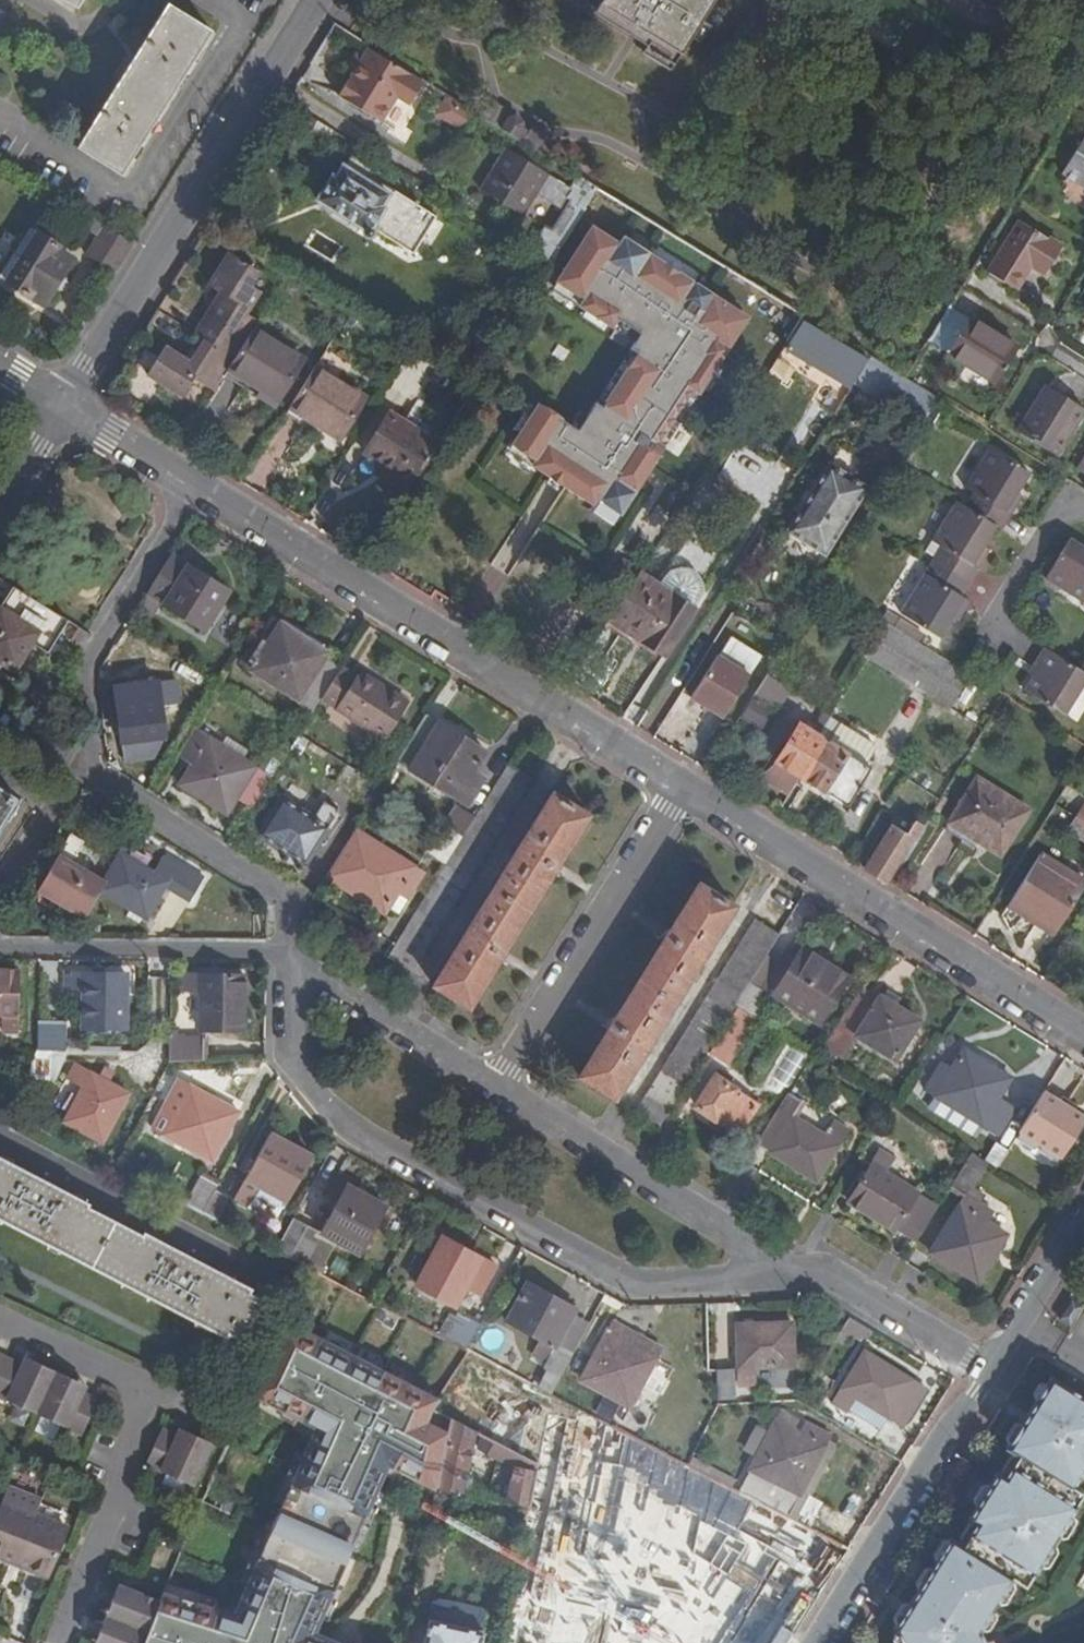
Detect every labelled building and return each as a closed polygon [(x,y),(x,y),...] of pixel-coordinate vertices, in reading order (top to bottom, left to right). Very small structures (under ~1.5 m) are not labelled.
[(597,3),(679,54),(713,0),(599,0),(597,3)] [(167,3),(77,147),(121,175),(212,31),(167,3)] [(424,81),(368,47),(361,58),(358,62),(338,95),(383,123),(398,99),(409,106),(424,81)] [(458,133),(469,119),(448,102),(436,116),(458,133)] [(490,102),(481,117),(537,151),(545,136),(531,127),(528,133),(522,129),(523,127),(522,122),(513,116),(508,118),(507,120),(501,116),(504,111),(490,102)] [(1061,174),(1083,188),(1083,136),(1061,174)] [(568,214),(578,220),(582,213),(597,188),(579,177),(572,189),(507,148),(481,189),(522,216),(536,194),(560,209),(568,197),(576,202),(568,214)] [(373,228),(413,254),(437,217),(383,183),(379,189),(343,165),(336,176),(333,174),(316,200),(363,230),(363,231),(363,232),(363,233),(363,234),(364,235),(364,236),(365,237),(367,238),(368,238),(369,238),(370,238),(371,238),(372,237),(373,236),(374,235),(374,234),(374,233),(374,232),(374,231),(374,230),(374,229),(373,228)] [(568,214),(556,234),(566,239),(578,220),(568,214)] [(1044,274),(1061,246),(1019,220),(987,272),(1015,289),(1030,265),(1044,274)] [(115,273),(134,243),(105,225),(87,255),(115,273)] [(597,497),(620,513),(664,446),(657,441),(692,387),(698,391),(747,316),(622,236),(618,243),(591,226),(556,281),(583,298),(578,305),(611,326),(615,319),(639,334),(629,349),(636,353),(602,405),(596,401),(578,429),(538,403),(511,445),(535,460),(532,465),(592,504),(597,497)] [(566,239),(556,234),(546,227),(527,257),(547,269),(566,239)] [(6,282),(44,306),(72,259),(58,250),(60,247),(30,229),(15,254),(21,257),(6,282)] [(191,363),(184,359),(165,347),(148,375),(182,396),(193,378),(214,391),(229,368),(254,327),(257,321),(247,315),(261,292),(251,286),(260,272),(230,253),(209,285),(221,293),(226,296),(213,317),(208,314),(195,334),(199,336),(205,340),(191,363)] [(221,293),(208,314),(213,317),(226,296),(221,293)] [(928,341),(947,353),(969,317),(950,305),(928,341)] [(856,380),(870,357),(803,315),(786,341),(805,353),(807,350),(856,380)] [(969,317),(947,353),(996,383),(1015,353),(1008,349),(1011,343),(969,317)] [(254,327),(229,368),(259,387),(276,398),(301,357),(254,327)] [(199,336),(184,359),(191,363),(205,340),(199,336)] [(1018,347),(1011,343),(1008,349),(1015,353),(1018,347)] [(905,378),(870,357),(856,380),(854,383),(921,427),(938,398),(905,378)] [(316,367),(291,408),(341,439),(366,399),(316,367)] [(1047,385),(1018,432),(1056,456),(1083,410),(1083,409),(1047,385)] [(272,404),(276,398),(259,387),(255,394),(272,404)] [(397,472),(390,482),(407,493),(439,443),(389,411),(364,451),(381,461),(397,472)] [(998,526),(1002,529),(1023,496),(1018,493),(1030,473),(989,447),(964,488),(973,493),(965,506),(956,500),(914,567),(924,573),(899,613),(940,639),(953,619),(958,623),(971,602),(962,596),(991,550),(985,546),(998,526)] [(1075,469),(1083,474),(1083,455),(1075,469)] [(374,472),(390,482),(397,472),(381,461),(374,472)] [(788,530),(825,554),(867,488),(829,464),(788,530)] [(1070,537),(1044,579),(1083,604),(1083,546),(1070,537)] [(227,591),(170,555),(146,594),(148,595),(141,607),(153,614),(160,603),(203,629),(227,591)] [(601,592),(619,603),(639,571),(622,560),(601,592)] [(669,570),(660,583),(675,593),(672,599),(692,612),(701,600),(705,592),(703,584),(702,580),(699,573),(694,570),(690,567),(680,567),(669,570)] [(645,640),(642,645),(662,658),(692,612),(672,599),(675,593),(660,583),(640,570),(639,571),(619,603),(606,622),(636,642),(640,637),(645,640)] [(14,586),(0,608),(0,661),(14,670),(31,642),(47,652),(67,620),(14,586)] [(264,643),(257,638),(254,637),(238,663),(294,699),(325,650),(278,620),(268,636),(264,643)] [(863,655),(913,686),(917,679),(885,659),(901,632),(884,621),(863,655)] [(84,647),(91,635),(87,632),(78,627),(70,639),(84,647)] [(261,632),(257,638),(264,643),(268,636),(261,632)] [(917,679),(913,686),(950,709),(971,675),(901,632),(885,659),(917,679)] [(636,642),(642,645),(645,640),(640,637),(636,642)] [(726,660),(714,653),(688,695),(722,717),(761,656),(737,641),(726,660)] [(1023,690),(1065,716),(1083,686),(1083,672),(1043,646),(1027,673),(1032,676),(1023,690)] [(777,656),(766,673),(774,679),(785,661),(777,656)] [(312,713),(321,699),(342,667),(326,657),(297,703),(312,713)] [(342,667),(321,699),(371,730),(361,745),(375,753),(407,702),(360,672),(357,677),(342,667)] [(774,679),(766,673),(754,694),(778,711),(791,691),(774,679)] [(176,695),(173,679),(114,687),(124,763),(154,759),(164,737),(165,737),(160,697),(176,695)] [(754,702),(744,721),(762,731),(773,713),(754,702)] [(798,776),(819,738),(831,717),(823,712),(811,732),(798,725),(777,759),(773,756),(763,772),(764,778),(788,793),(798,776)] [(473,771),(485,751),(427,714),(397,762),(466,804),(483,777),(473,771)] [(839,723),(828,743),(865,765),(875,749),(874,744),(839,723)] [(196,759),(192,765),(180,784),(226,814),(237,797),(255,767),(241,758),(221,746),(198,732),(182,758),(187,762),(191,756),(196,759)] [(226,738),(221,746),(241,758),(246,751),(226,738)] [(819,738),(798,776),(847,806),(870,768),(865,765),(828,743),(819,738)] [(187,762),(192,765),(196,759),(191,756),(187,762)] [(271,777),(255,767),(237,797),(253,806),(271,777)] [(990,829),(1009,841),(1028,811),(976,778),(948,823),(981,843),(990,829)] [(16,798),(0,788),(0,824),(16,798)] [(469,1007),(588,815),(552,793),(433,984),(469,1007)] [(315,818),(281,797),(258,835),(305,864),(338,812),(324,803),(315,818)] [(445,865),(475,816),(455,803),(424,852),(445,865)] [(1048,815),(1070,829),(1076,818),(1055,805),(1048,815)] [(1070,829),(1068,831),(1083,841),(1083,823),(1076,818),(1070,829)] [(905,835),(891,826),(865,868),(888,883),(922,827),(913,822),(905,835)] [(1000,855),(1009,841),(990,829),(981,843),(1000,855)] [(100,892),(106,882),(72,862),(81,847),(76,844),(79,839),(70,834),(37,891),(85,919),(100,892)] [(423,872),(367,837),(338,884),(384,913),(388,906),(398,913),(423,872)] [(1058,930),(1083,888),(1083,881),(1040,853),(1011,901),(1058,930)] [(166,854),(163,859),(176,866),(179,861),(166,854)] [(176,866),(163,859),(155,874),(121,855),(106,882),(100,892),(147,918),(164,887),(190,901),(204,875),(179,861),(176,866)] [(615,1099),(734,907),(697,885),(578,1076),(615,1099)] [(1054,936),(1058,930),(1011,901),(1007,907),(1054,936)] [(667,1115),(735,1006),(750,982),(766,955),(778,936),(755,921),(636,1112),(660,1127),(667,1115)] [(831,967),(816,958),(801,949),(795,958),(788,969),(779,963),(762,990),(819,1024),(848,978),(831,967)] [(820,952),(816,958),(831,967),(835,962),(820,952)] [(785,953),(779,963),(788,969),(795,958),(785,953)] [(779,963),(766,955),(750,982),(762,990),(779,963)] [(19,972),(0,971),(0,1015),(3,1015),(3,1032),(18,1033),(19,972)] [(82,1028),(125,1029),(126,974),(66,973),(66,988),(83,988),(82,1028)] [(199,990),(199,1009),(198,1030),(242,1031),(243,976),(182,975),(182,990),(188,990),(199,990)] [(750,982),(735,1006),(737,1007),(755,1018),(766,1000),(759,996),(762,990),(750,982)] [(848,1030),(856,1035),(895,1059),(919,1021),(881,996),(879,998),(863,987),(822,1046),(841,1058),(851,1042),(843,1038),(848,1030)] [(188,1009),(199,1009),(199,990),(188,990),(188,1009)] [(755,1018),(737,1007),(709,1052),(728,1064),(755,1018)] [(37,1049),(67,1050),(67,1022),(45,1021),(42,1021),(38,1021),(37,1049)] [(851,1042),(856,1035),(848,1030),(843,1038),(851,1042)] [(169,1038),(169,1062),(203,1061),(202,1038),(169,1038)] [(67,1050),(37,1049),(29,1065),(61,1066),(67,1050)] [(998,1099),(1011,1078),(963,1049),(951,1070),(941,1064),(925,1090),(935,1097),(927,1109),(975,1140),(983,1126),(1000,1137),(1016,1110),(998,1099)] [(84,1086),(65,1122),(102,1142),(129,1094),(76,1064),(69,1078),(84,1086)] [(696,1106),(695,1106),(713,1118),(709,1124),(733,1140),(757,1105),(727,1085),(732,1078),(720,1070),(715,1077),(696,1106)] [(179,1080),(166,1102),(177,1108),(190,1086),(179,1080)] [(177,1108),(166,1102),(153,1128),(212,1160),(238,1112),(190,1086),(177,1108)] [(1083,1122),(1083,1117),(1044,1092),(1019,1131),(1062,1158),(1083,1122)] [(847,1130),(833,1121),(824,1136),(791,1115),(801,1101),(788,1093),(758,1141),(770,1148),(768,1152),(814,1181),(847,1130)] [(247,1208),(258,1186),(288,1201),(308,1163),(266,1141),(234,1201),(241,1205),(247,1208)] [(848,1203),(894,1232),(895,1230),(914,1242),(915,1243),(916,1242),(937,1208),(884,1175),(893,1160),(879,1152),(848,1203)] [(941,1259),(977,1282),(1006,1235),(986,1222),(992,1212),(980,1205),(985,1197),(971,1188),(987,1163),(971,1153),(950,1187),(965,1196),(930,1252),(941,1259)] [(225,1335),(227,1332),(241,1339),(261,1300),(248,1293),(250,1289),(145,1234),(143,1237),(86,1207),(87,1204),(0,1159),(0,1219),(225,1335)] [(203,1214),(216,1190),(218,1185),(201,1175),(185,1205),(203,1214)] [(321,1233),(336,1242),(359,1255),(386,1205),(333,1176),(326,1190),(341,1198),(321,1233)] [(216,1190),(203,1214),(217,1221),(230,1198),(216,1190)] [(307,1258),(321,1233),(293,1218),(274,1251),(309,1269),(318,1274),(323,1267),(307,1258)] [(323,1267),(336,1242),(321,1233),(307,1258),(323,1267)] [(474,1271),(486,1277),(489,1279),(496,1265),(443,1236),(417,1285),(455,1306),(465,1288),(474,1271)] [(477,1294),(486,1277),(474,1271),(465,1288),(477,1294)] [(555,1347),(572,1317),(576,1309),(528,1283),(507,1320),(543,1340),(534,1355),(547,1362),(544,1367),(548,1370),(538,1388),(551,1395),(572,1356),(555,1347)] [(1070,1325),(1082,1306),(1072,1299),(1059,1318),(1070,1325)] [(466,1351),(481,1324),(465,1315),(463,1319),(450,1312),(438,1332),(436,1335),(466,1351)] [(588,1325),(572,1317),(555,1347),(572,1356),(588,1325)] [(143,1642),(323,1642),(312,1638),(389,1464),(436,1488),(437,1483),(451,1418),(433,1409),(438,1400),(285,1320),(251,1392),(317,1427),(236,1613),(164,1589),(143,1642)] [(581,1380),(630,1406),(661,1347),(613,1322),(581,1380)] [(793,1365),(792,1322),(737,1324),(739,1384),(754,1383),(753,1367),(793,1365)] [(847,1411),(856,1397),(903,1426),(926,1389),(922,1387),(865,1352),(833,1403),(847,1411)] [(82,1435),(99,1398),(83,1391),(86,1385),(27,1357),(24,1364),(0,1353),(0,1397),(82,1435)] [(717,1370),(718,1400),(736,1399),(734,1369),(717,1370)] [(977,1631),(1018,1564),(1033,1573),(1082,1494),(1071,1487),(1083,1468),(1083,1399),(1051,1379),(1008,1448),(1019,1455),(1005,1478),(998,1474),(970,1518),(977,1523),(962,1547),(950,1540),(895,1628),(903,1642),(984,1642),(977,1631)] [(781,1410),(776,1421),(796,1431),(801,1421),(781,1410)] [(437,1483),(462,1489),(474,1431),(451,1418),(437,1483)] [(796,1431),(776,1421),(740,1489),(789,1514),(823,1448),(830,1435),(820,1430),(801,1421),(796,1431)] [(178,1433),(176,1437),(160,1430),(145,1465),(192,1486),(193,1484),(212,1444),(180,1429),(178,1433)] [(532,1495),(538,1464),(495,1441),(488,1454),(497,1459),(513,1467),(506,1499),(530,1504),(532,1495)] [(21,1565),(48,1576),(67,1528),(4,1503),(0,1514),(0,1557),(12,1562),(14,1556),(24,1560),(21,1565)] [(794,1573),(814,1532),(752,1503),(727,1553),(784,1581),(789,1571),(794,1573)] [(674,1546),(655,1592),(770,1641),(790,1596),(674,1546)] [(12,1562),(21,1565),(24,1560),(14,1556),(12,1562)] [(127,1588),(117,1584),(93,1642),(105,1642),(127,1588)] [(127,1588),(120,1605),(123,1606),(112,1633),(109,1632),(105,1642),(141,1642),(158,1601),(127,1588)] [(441,1599),(433,1603),(424,1642),(481,1642),(483,1632),(487,1615),(482,1608),(441,1599)] [(631,1626),(612,1622),(607,1642),(628,1642),(631,1626)]
